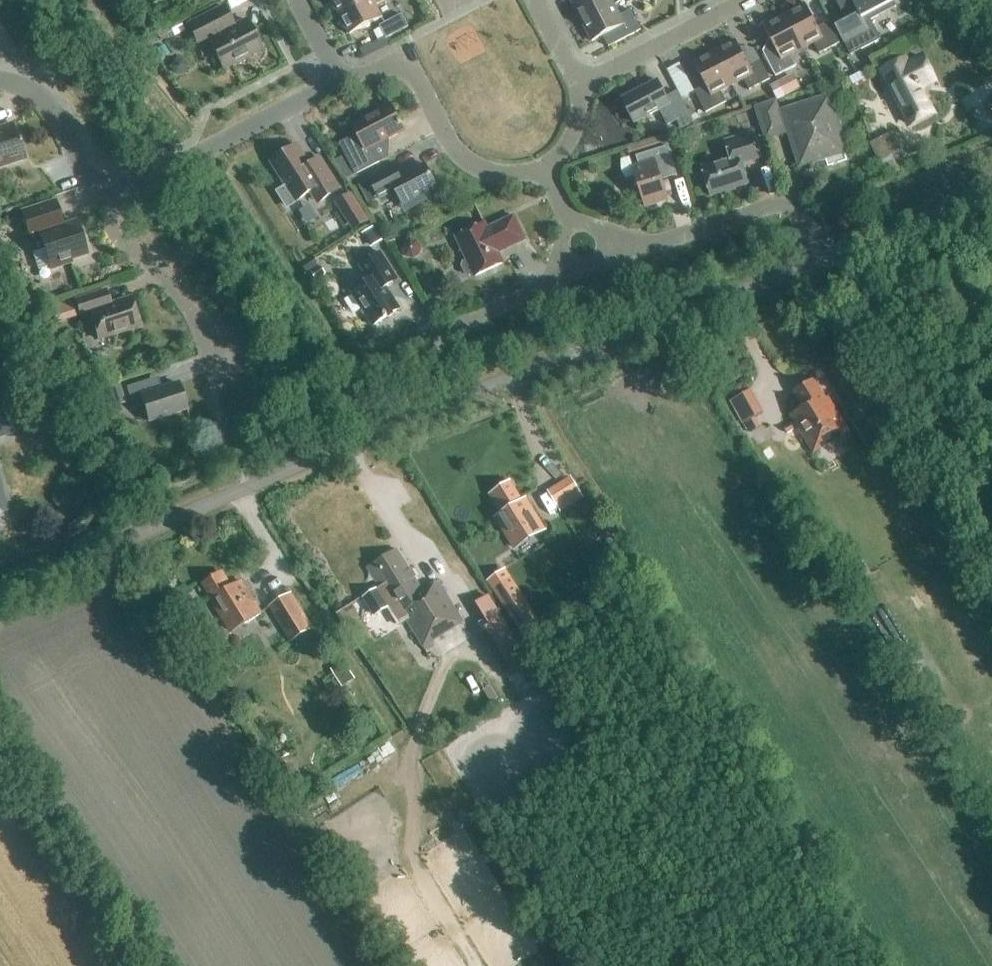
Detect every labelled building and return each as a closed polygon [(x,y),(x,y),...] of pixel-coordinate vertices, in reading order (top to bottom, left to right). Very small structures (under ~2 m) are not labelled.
[(340,15),(369,0),(332,0),(340,15)] [(340,15),(350,35),(382,18),(375,6),(387,0),(369,0),(340,15)] [(571,1),(581,21),(614,4),(612,0),(572,0),(571,1)] [(846,20),(835,26),(850,55),(880,39),(870,20),(896,7),(892,0),(835,0),(846,20)] [(805,3),(784,14),(802,49),(813,43),(819,54),(840,43),(828,22),(817,27),(805,3)] [(620,15),(614,4),(581,21),(592,42),(603,36),(608,47),(641,30),(630,10),(620,15)] [(208,40),(223,69),(261,50),(245,20),(229,28),(226,20),(229,19),(222,6),(187,24),(198,45),(208,40)] [(386,38),(408,27),(401,14),(379,26),(386,38)] [(802,49),(784,14),(763,25),(775,49),(764,55),(775,76),(796,66),(790,55),(802,49)] [(143,43),(142,43),(146,50),(147,49),(156,44),(152,37),(143,43)] [(714,50),(732,85),(743,79),(749,90),(770,79),(759,58),(748,63),(735,39),(714,50)] [(732,85),(714,50),(693,61),(705,85),(694,91),(705,113),(726,102),(720,91),(732,85)] [(934,80),(923,57),(907,65),(905,60),(882,71),(910,125),(932,113),(919,87),(934,80)] [(792,74),(770,86),(777,100),(800,89),(792,74)] [(676,120),(678,123),(681,128),(693,122),(677,92),(666,97),(657,80),(622,99),(634,123),(659,110),(667,125),(676,120)] [(807,158),(808,161),(844,149),(838,132),(840,130),(837,121),(834,119),(828,99),(784,112),(794,140),(801,138),(803,147),(802,149),(804,156),(807,158)] [(767,134),(782,129),(773,102),(758,107),(767,134)] [(339,144),(355,174),(380,162),(373,147),(405,131),(401,124),(402,124),(401,121),(400,121),(390,104),(351,124),(357,134),(339,144)] [(18,140),(17,141),(12,124),(0,128),(0,167),(25,159),(18,140)] [(741,164),(761,157),(753,131),(725,140),(730,158),(701,167),(710,196),(748,183),(741,164)] [(901,150),(892,134),(871,144),(880,161),(901,150)] [(636,178),(627,180),(633,200),(642,197),(645,206),(667,199),(661,180),(677,175),(667,146),(640,154),(644,164),(633,168),(636,178)] [(319,158),(308,165),(299,150),(274,166),(288,187),(279,192),(288,206),(314,189),(321,201),(339,190),(319,158)] [(392,162),(367,175),(370,180),(359,186),(368,204),(395,190),(403,205),(414,199),(417,204),(440,192),(425,164),(400,177),(392,162)] [(352,192),(335,203),(353,231),(370,221),(352,192)] [(86,254),(75,221),(62,226),(54,201),(21,212),(30,237),(39,234),(50,269),(71,262),(70,260),(86,254)] [(525,239),(514,216),(494,225),(494,226),(487,229),(484,223),(455,237),(467,260),(463,262),(462,266),(465,273),(470,275),(473,273),(474,277),(503,263),(497,250),(504,247),(505,249),(525,239)] [(398,279),(381,252),(360,266),(369,280),(351,292),(372,325),(399,308),(386,286),(398,279)] [(106,290),(75,300),(80,315),(90,312),(99,340),(139,326),(130,298),(110,304),(106,290)] [(150,379),(126,387),(133,410),(143,407),(148,421),(186,409),(178,383),(154,391),(150,379)] [(814,452),(849,431),(828,397),(826,399),(814,379),(793,392),(802,405),(789,413),(814,452)] [(105,388),(111,407),(125,402),(119,383),(107,387),(105,388)] [(745,423),(746,423),(751,432),(760,427),(755,417),(762,413),(749,390),(732,400),(745,423)] [(0,423),(0,436),(16,431),(12,419),(0,423)] [(578,479),(562,492),(573,506),(590,493),(578,479)] [(521,501),(510,481),(490,494),(501,513),(498,515),(515,544),(547,524),(529,496),(521,501)] [(379,587),(364,597),(376,616),(388,608),(398,625),(406,620),(423,646),(463,621),(437,581),(422,591),(412,574),(396,549),(391,553),(391,552),(367,568),(379,587)] [(242,625),(260,614),(241,582),(230,588),(221,573),(203,583),(211,596),(209,597),(227,627),(239,620),(242,625)] [(511,576),(493,588),(519,631),(523,629),(539,618),(517,585),(511,576)] [(291,641),(311,629),(290,594),(270,606),(291,641)] [(487,596),(474,605),(488,626),(479,631),(507,675),(528,662),(487,596)]
